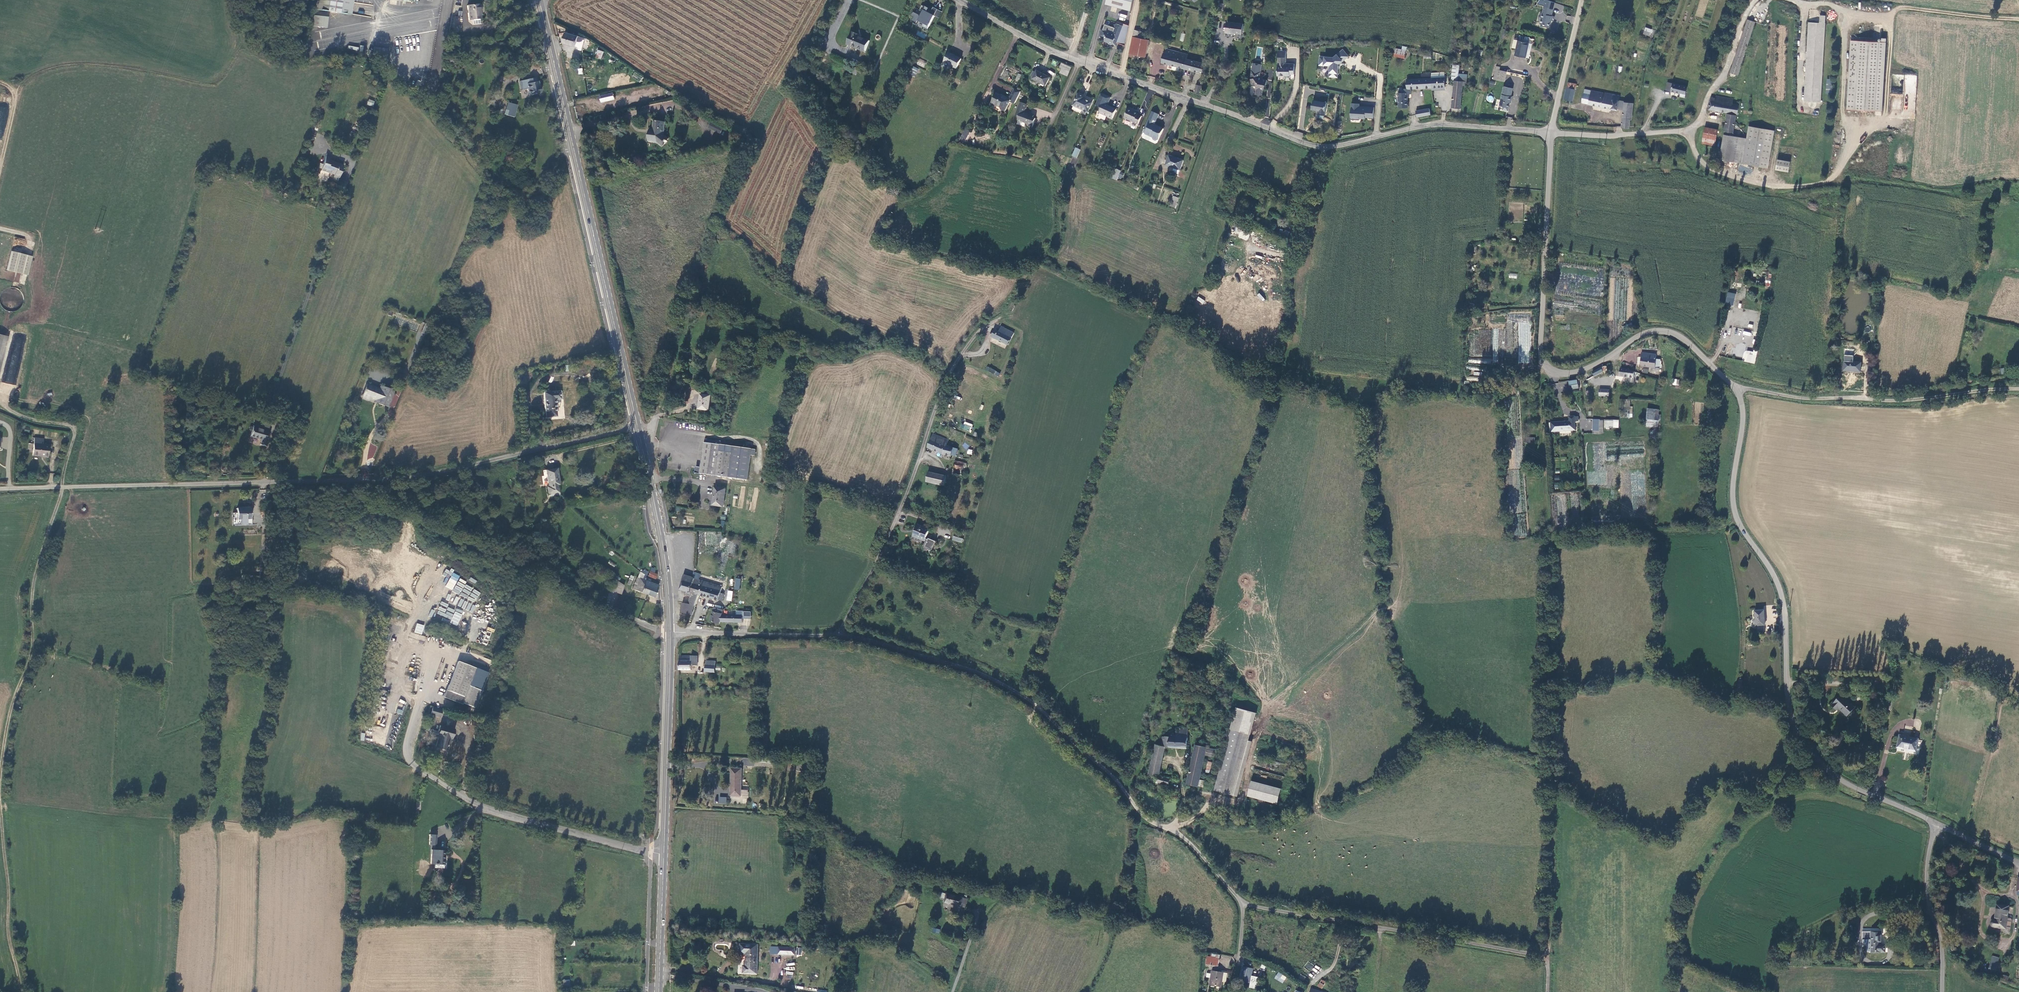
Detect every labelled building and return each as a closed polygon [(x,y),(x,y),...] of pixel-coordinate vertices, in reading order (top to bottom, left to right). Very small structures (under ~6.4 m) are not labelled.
[(317,9),(351,15),(354,0),(318,0),(317,9)] [(1113,6),(1124,9),(1126,0),(1114,0),(1113,6)] [(1556,3),(1547,0),(1538,0),(1537,4),(1544,6),(1538,26),(1548,29),(1556,3)] [(481,19),(479,4),(467,5),(469,20),(481,19)] [(921,26),(928,29),(934,16),(939,18),(942,11),(932,7),(931,9),(923,6),(920,14),(913,12),(910,20),(916,23),(917,21),(922,23),(921,26)] [(1117,16),(1126,18),(1128,11),(1119,9),(1117,16)] [(1825,15),(1820,14),(1820,18),(1820,21),(1810,21),(1804,100),(1820,101),(1825,15)] [(328,17),(314,15),(313,26),(327,28),(328,17)] [(453,31),(460,31),(462,17),(455,17),(453,31)] [(1756,20),(1748,18),(1730,71),(1738,74),(1756,20)] [(1242,31),(1243,21),(1227,19),(1225,31),(1233,32),(1233,30),(1242,31)] [(1097,37),(1102,38),(1104,32),(1111,34),(1112,30),(1121,33),(1120,37),(1125,38),(1128,28),(1128,27),(1122,25),(1122,27),(1114,25),(1114,26),(1112,25),(1111,28),(1102,25),(1100,31),(1099,31),(1097,37)] [(1645,27),(1643,35),(1652,37),(1653,29),(1645,27)] [(1111,34),(1104,32),(1102,38),(1103,39),(1102,42),(1106,43),(1108,44),(1110,45),(1112,45),(1113,43),(1114,40),(1118,41),(1120,37),(1121,33),(1112,30),(1111,34)] [(1147,33),(1139,31),(1137,37),(1146,39),(1147,33)] [(575,46),(578,36),(565,32),(562,42),(575,46)] [(857,37),(853,35),(848,48),(864,54),(868,44),(856,39),(857,37)] [(585,38),(578,36),(575,46),(582,48),(585,38)] [(1137,37),(1132,36),(1128,53),(1143,56),(1146,39),(1137,37)] [(1118,41),(1117,44),(1124,46),(1125,38),(1120,37),(1118,41)] [(1515,53),(1526,56),(1526,55),(1529,41),(1519,38),(1514,37),(1513,46),(1516,46),(1515,53)] [(1886,42),(1851,40),(1847,108),(1882,111),(1886,42)] [(1404,48),(1394,46),(1393,55),(1403,56),(1404,48)] [(368,51),(368,56),(368,58),(385,60),(387,50),(374,47),(373,51),(368,51)] [(1203,72),(1205,62),(1186,57),(1187,53),(1164,47),(1161,61),(1203,72)] [(1342,61),(1348,55),(1342,49),(1333,57),(1319,56),(1319,65),(1324,65),(1324,64),(1327,65),(1330,67),(1329,76),(1337,77),(1338,68),(1339,65),(1338,65),(1338,63),(1341,60),(1342,61)] [(597,50),(595,58),(601,59),(603,51),(597,50)] [(960,60),(948,53),(948,54),(940,68),(942,69),(946,71),(948,66),(955,70),(957,65),(960,60)] [(1285,61),(1284,55),(1277,55),(1276,72),(1278,73),(1279,75),(1282,75),(1284,73),(1289,73),(1289,71),(1293,71),(1293,61),(1289,61),(1285,61)] [(916,64),(924,67),(926,61),(919,58),(916,64)] [(1251,61),(1247,81),(1251,82),(1251,83),(1254,83),(1253,86),(1254,86),(1253,92),(1260,94),(1261,88),(1262,88),(1263,82),(1265,83),(1266,78),(1260,77),(1258,74),(1261,63),(1251,61)] [(1059,73),(1067,76),(1071,67),(1061,62),(1058,68),(1060,69),(1059,73)] [(1507,69),(1496,67),(1494,77),(1505,79),(1507,69)] [(917,71),(912,68),(909,75),(914,78),(917,71)] [(1046,78),(1033,71),(1033,72),(1030,77),(1029,79),(1041,86),(1046,78)] [(1434,76),(1431,76),(1431,85),(1444,85),(1445,85),(1444,71),(1433,71),(1434,76)] [(1431,76),(1405,77),(1406,86),(1406,90),(1410,89),(1410,86),(1431,85),(1431,76)] [(527,95),(539,93),(537,81),(535,82),(534,77),(526,79),(527,83),(525,84),(527,95)] [(1453,90),(1462,90),(1462,82),(1462,78),(1458,78),(1458,79),(1454,79),(1453,90)] [(1576,80),(1567,79),(1564,96),(1573,97),(1576,80)] [(1684,95),(1685,92),(1686,84),(1672,81),(1670,89),(1680,91),(1679,94),(1684,95)] [(1398,88),(1400,106),(1408,105),(1406,90),(1406,86),(1402,86),(1400,88),(1398,88)] [(1502,86),(1498,110),(1508,112),(1513,88),(1502,86)] [(1604,92),(1599,91),(1585,87),(1582,100),(1617,109),(1619,97),(1620,94),(1604,91),(1604,92)] [(1016,93),(1009,89),(1005,99),(1001,97),(999,98),(992,95),(988,103),(989,106),(992,107),(994,106),(997,108),(998,111),(1002,113),(1006,103),(1010,105),(1016,93)] [(1452,105),(1461,106),(1462,90),(1453,90),(1452,105)] [(1107,97),(1100,94),(1100,95),(1097,94),(1092,105),(1098,108),(1096,113),(1104,116),(1104,118),(1108,120),(1113,109),(1103,105),(1107,97)] [(1733,97),(1717,94),(1716,99),(1711,98),(1709,108),(1737,112),(1739,103),(1733,103),(1733,97)] [(1079,97),(1073,95),(1069,107),(1085,113),(1088,103),(1080,100),(1078,99),(1079,97)] [(1323,100),(1310,97),(1308,106),(1316,108),(1316,112),(1322,112),(1323,100)] [(1621,126),(1629,127),(1630,117),(1632,117),(1633,101),(1623,100),(1622,110),(1621,126)] [(1360,103),(1352,102),(1351,115),(1353,117),(1356,117),(1357,119),(1360,119),(1361,118),(1361,117),(1366,117),(1366,116),(1374,116),(1374,106),(1366,105),(1366,107),(1361,107),(1359,106),(1360,103)] [(506,115),(514,117),(517,106),(509,103),(506,115)] [(1022,113),(1025,106),(1017,104),(1013,117),(1017,118),(1016,121),(1024,124),(1025,126),(1030,128),(1033,120),(1030,119),(1031,116),(1022,113)] [(1126,109),(1122,119),(1136,125),(1139,116),(1130,112),(1130,111),(1126,109)] [(1156,115),(1150,112),(1147,119),(1154,121),(1156,115)] [(1732,134),(1735,114),(1727,113),(1724,133),(1732,134)] [(664,134),(666,122),(655,120),(653,130),(651,130),(649,140),(658,141),(664,147),(671,139),(664,134)] [(724,128),(712,122),(710,126),(722,132),(724,128)] [(1152,125),(1146,122),(1142,129),(1146,131),(1144,135),(1151,138),(1151,140),(1154,141),(1156,140),(1158,134),(1159,134),(1161,130),(1152,125)] [(1774,129),(1749,125),(1747,137),(1733,134),(1729,160),(1768,166),(1774,129)] [(1705,126),(1701,142),(1714,144),(1717,128),(1705,126)] [(969,132),(964,129),(960,138),(965,140),(969,132)] [(1728,159),(1732,134),(1724,133),(1720,158),(1728,159)] [(1180,171),(1183,161),(1168,156),(1165,166),(1174,169),(1180,171)] [(331,158),(326,157),(322,170),(335,175),(334,178),(340,179),(344,166),(331,161),(331,158)] [(1790,160),(1778,158),(1776,168),(1788,170),(1790,160)] [(1117,181),(1121,171),(1116,170),(1112,179),(1117,181)] [(1247,240),(1250,233),(1240,230),(1238,238),(1247,240)] [(11,252),(6,271),(28,276),(32,257),(11,252)] [(17,311),(20,309),(22,306),(24,303),(24,299),(24,296),(22,293),(20,290),(17,288),(14,287),(10,287),(7,288),(4,290),(2,292),(1,294),(0,296),(0,303),(1,305),(2,307),(4,309),(7,311),(9,312),(12,312),(15,312),(17,311)] [(1724,304),(1733,306),(1735,293),(1727,292),(1724,304)] [(425,334),(429,325),(424,323),(421,332),(425,334)] [(1000,326),(998,331),(994,329),(991,336),(1007,344),(1009,340),(1011,341),(1015,333),(1000,326)] [(0,356),(0,369),(9,336),(5,335),(0,356)] [(1519,344),(1518,363),(1529,363),(1531,344),(1519,344)] [(15,385),(22,350),(11,348),(4,383),(15,385)] [(1755,364),(1757,357),(1753,356),(1746,354),(1744,361),(1755,364)] [(1847,358),(1846,359),(1846,362),(1844,362),(1844,370),(1860,372),(1861,363),(1854,362),(1854,360),(1853,359),(1847,358)] [(985,370),(998,376),(1000,372),(986,366),(985,370)] [(1601,371),(1600,367),(1591,372),(1593,376),(1601,371)] [(1632,377),(1633,371),(1628,369),(1619,368),(1618,376),(1632,377)] [(1576,379),(1567,380),(1568,385),(1571,385),(1571,388),(1577,387),(1576,379)] [(379,389),(368,384),(363,395),(362,398),(368,400),(369,397),(378,401),(377,403),(387,407),(393,392),(380,387),(379,389)] [(1598,387),(1598,397),(1607,397),(1607,388),(1598,387)] [(560,392),(545,393),(546,418),(556,417),(555,400),(561,400),(560,392)] [(709,395),(699,394),(697,409),(707,411),(709,395)] [(1630,399),(1620,399),(1619,417),(1632,418),(1633,406),(1630,406),(1630,399)] [(1660,408),(1648,408),(1648,426),(1660,425),(1660,419),(1659,419),(1660,408)] [(1577,420),(1577,415),(1569,416),(1569,421),(1548,422),(1549,431),(1575,429),(1574,421),(1577,420)] [(961,428),(970,431),(972,424),(963,421),(961,428)] [(1601,421),(1598,421),(1598,431),(1591,431),(1591,434),(1601,434),(1601,421)] [(1617,429),(1617,421),(1604,421),(1604,429),(1617,429)] [(267,449),(272,435),(254,429),(252,439),(263,442),(261,447),(267,449)] [(930,439),(927,448),(942,453),(950,456),(951,455),(955,456),(957,449),(946,445),(948,440),(932,434),(930,439)] [(32,456),(48,458),(49,444),(43,443),(43,438),(34,437),(32,456)] [(701,473),(724,476),(724,477),(725,477),(725,476),(753,479),(756,454),(757,448),(709,442),(706,467),(701,466),(701,473)] [(966,467),(966,464),(955,461),(952,474),(961,476),(963,467),(966,467)] [(558,469),(546,471),(549,487),(547,487),(548,495),(559,493),(558,484),(560,484),(558,469)] [(945,477),(927,472),(925,484),(942,488),(945,477)] [(722,505),(723,487),(713,487),(712,505),(722,505)] [(251,521),(251,510),(237,510),(237,521),(251,521)] [(929,529),(917,524),(912,536),(924,541),(925,540),(927,541),(925,546),(933,549),(936,541),(928,538),(926,537),(929,529)] [(445,587),(475,602),(480,592),(473,589),(472,592),(472,587),(467,585),(465,585),(466,581),(460,578),(456,585),(458,586),(455,586),(460,576),(454,573),(454,569),(447,569),(446,568),(442,575),(446,577),(444,580),(445,587)] [(694,578),(684,575),(680,590),(685,591),(684,595),(690,597),(688,603),(692,604),(692,605),(682,603),(680,612),(692,614),(699,595),(703,581),(697,579),(696,584),(693,583),(694,578)] [(645,582),(646,579),(637,576),(632,590),(646,595),(648,588),(643,586),(644,582),(645,582)] [(649,584),(650,580),(647,578),(646,579),(645,582),(644,582),(643,586),(648,588),(646,595),(653,598),(657,586),(649,584)] [(722,587),(703,581),(699,595),(718,600),(722,600),(723,593),(720,592),(722,587)] [(615,593),(623,594),(624,583),(614,582),(612,593),(609,593),(608,599),(612,600),(612,596),(614,597),(615,593)] [(473,612),(476,606),(468,603),(466,610),(473,612)] [(720,622),(721,615),(723,610),(714,608),(711,622),(719,624),(720,622)] [(1764,633),(1764,630),(1763,626),(1765,625),(1763,610),(1755,610),(1756,626),(1757,626),(1757,633),(1764,633)] [(457,626),(462,614),(455,611),(450,623),(457,626)] [(417,623),(414,632),(421,635),(424,626),(417,623)] [(679,656),(679,670),(691,671),(691,669),(693,669),(693,665),(697,665),(697,657),(680,656),(679,656)] [(715,673),(715,666),(716,658),(706,657),(705,672),(715,673)] [(475,708),(489,673),(460,662),(446,697),(475,708)] [(1755,699),(1755,696),(1743,695),(1745,686),(1743,686),(1743,681),(1740,680),(1739,697),(1755,699)] [(1846,717),(1854,708),(1841,696),(1831,706),(1836,711),(1838,708),(1846,717)] [(440,718),(442,711),(432,708),(431,715),(440,718)] [(1236,708),(1221,766),(1232,769),(1226,793),(1235,795),(1256,713),(1236,708)] [(455,730),(440,726),(437,736),(435,735),(432,744),(436,745),(436,748),(445,750),(448,739),(452,740),(455,730)] [(1165,746),(1169,747),(1187,748),(1189,728),(1177,727),(1176,736),(1164,736),(1162,736),(1162,743),(1162,746),(1165,746)] [(1203,733),(1200,746),(1207,747),(1209,735),(1203,733)] [(1918,740),(1899,736),(1897,748),(1916,752),(1918,740)] [(1162,746),(1155,744),(1148,775),(1152,776),(1151,781),(1172,787),(1174,779),(1159,775),(1165,746),(1162,746)] [(1212,756),(1214,749),(1207,747),(1200,746),(1196,745),(1187,783),(1198,786),(1198,785),(1200,779),(1205,757),(1205,755),(1212,756)] [(806,764),(797,764),(797,772),(806,772),(806,764)] [(1232,769),(1221,766),(1215,790),(1226,793),(1232,769)] [(740,769),(730,769),(730,783),(731,783),(730,796),(740,796),(740,769)] [(1282,788),(1253,780),(1249,795),(1278,803),(1282,788)] [(444,865),(445,850),(434,850),(435,845),(436,845),(436,835),(430,835),(430,845),(431,845),(431,855),(431,865),(444,865)] [(964,899),(947,894),(945,903),(965,908),(966,904),(963,903),(964,899)] [(2006,921),(2008,905),(1997,904),(1994,919),(1993,919),(1991,920),(1990,921),(1990,923),(1991,925),(1992,926),(2005,927),(2006,928),(2006,921)] [(2012,921),(2006,921),(2006,928),(2005,927),(2004,932),(2011,933),(2012,921)] [(1881,931),(1871,931),(1862,931),(1862,942),(1866,942),(1866,951),(1871,951),(1885,951),(1885,944),(1881,944),(1881,931)] [(743,967),(743,973),(757,974),(758,944),(741,943),(740,952),(746,953),(746,965),(746,967),(743,967)] [(778,955),(795,956),(796,949),(778,948),(778,955)] [(1211,958),(1207,958),(1206,965),(1218,967),(1220,956),(1211,955),(1211,958)] [(1995,972),(2000,958),(1992,955),(1987,969),(1995,972)] [(1212,971),(1209,985),(1221,987),(1223,973),(1212,971)] [(1283,983),(1287,977),(1278,972),(1274,978),(1283,983)] [(1322,989),(1327,983),(1323,981),(1319,987),(1322,989)]
